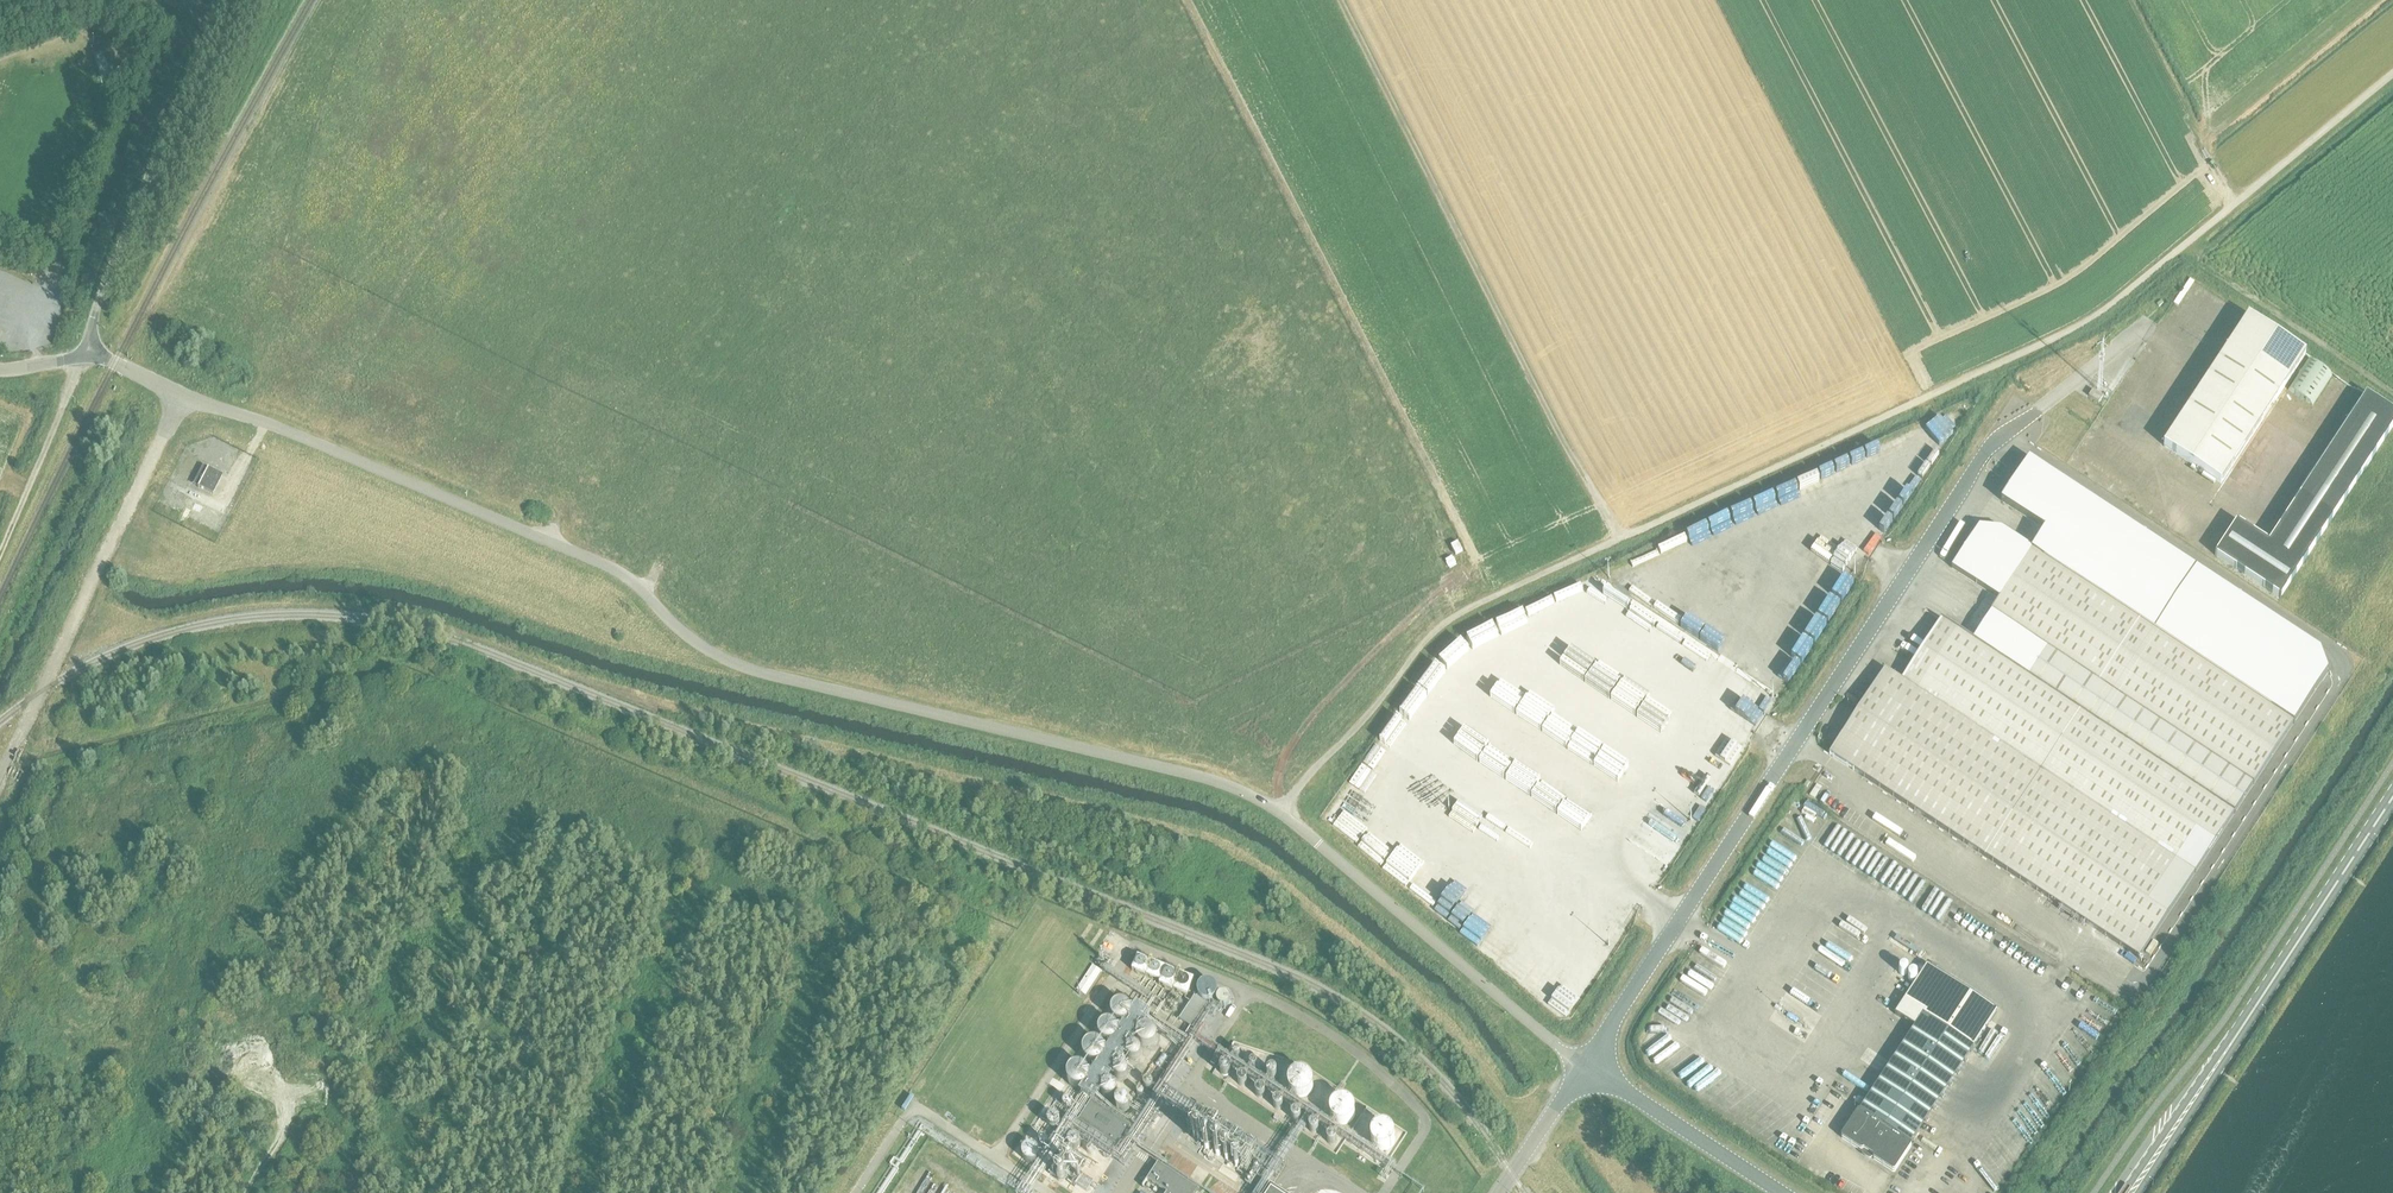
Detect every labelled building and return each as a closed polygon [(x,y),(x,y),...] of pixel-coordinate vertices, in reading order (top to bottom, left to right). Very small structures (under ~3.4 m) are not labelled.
[(104,88),(106,96),(118,93),(116,85),(104,88)] [(2193,279),(2185,290),(2189,293),(2196,281),(2193,279)] [(2305,355),(2248,317),(2164,446),(2221,483),(2305,355)] [(2308,358),(2292,391),(2317,403),(2334,370),(2308,358)] [(2095,388),(2091,397),(2103,401),(2106,392),(2095,388)] [(2332,391),(2328,402),(2338,406),(2342,395),(2332,391)] [(2237,522),(2215,555),(2280,598),(2392,427),(2392,412),(2366,395),(2269,543),(2237,522)] [(1830,753),(1829,754),(1832,756),(2139,958),(2195,874),(2234,813),(2279,745),(2328,670),(2321,650),(2029,460),(2002,503),(2044,531),(2031,549),(2001,529),(1979,527),(1952,568),(1999,600),(1991,612),(1992,612),(1973,641),(1941,620),(1940,621),(1957,632),(1942,654),(1918,691),(1885,670),(1884,670),(1850,722),(1842,735),(1830,753)] [(194,485),(213,494),(222,477),(203,467),(194,485)] [(1458,543),(1451,546),(1456,555),(1462,552),(1458,543)] [(1615,569),(1620,579),(1631,573),(1627,564),(1615,569)] [(1555,606),(1610,585),(1605,573),(1576,585),(1577,588),(1552,598),(1555,606)] [(1658,599),(1649,615),(1675,629),(1684,613),(1658,599)] [(1520,612),(1494,623),(1499,634),(1525,624),(1520,612)] [(1469,648),(1496,636),(1491,624),(1464,636),(1469,648)] [(1628,631),(1615,650),(1663,682),(1689,643),(1675,634),(1662,653),(1628,631)] [(1785,657),(1790,660),(1796,649),(1792,646),(1785,657)] [(1420,687),(1428,693),(1445,669),(1436,663),(1420,687)] [(1783,680),(1787,683),(1795,674),(1790,670),(1783,680)] [(1587,710),(1553,759),(1563,766),(1597,717),(1587,710)] [(1724,776),(1735,758),(1717,747),(1706,765),(1724,776)] [(1448,773),(1464,783),(1470,773),(1454,763),(1448,773)] [(1605,780),(1617,784),(1620,773),(1609,769),(1605,780)] [(1456,798),(1463,789),(1445,777),(1439,786),(1456,798)] [(1820,799),(1827,787),(1818,782),(1812,794),(1820,799)] [(1802,815),(1820,823),(1825,809),(1807,802),(1802,815)] [(1678,828),(1691,832),(1695,820),(1681,816),(1678,828)] [(1176,986),(1181,967),(1140,956),(1136,970),(1165,978),(1164,983),(1176,986)] [(1088,994),(1105,969),(1095,963),(1079,987),(1088,994)] [(1842,1136),(1841,1137),(1842,1139),(1892,1171),(1894,1172),(1895,1171),(1911,1147),(1911,1145),(1910,1144),(1911,1143),(1919,1131),(1974,1048),(1997,1011),(1927,965),(1895,1014),(1915,1027),(1861,1110),(1860,1111),(1859,1111),(1857,1112),(1845,1131),(1842,1136)] [(1209,1006),(1195,996),(1180,1020),(1194,1029),(1209,1006)] [(1117,1002),(1117,1020),(1135,1021),(1136,1003),(1117,1002)] [(1120,1043),(1127,1025),(1110,1018),(1103,1037),(1120,1043)] [(1098,1064),(1114,1052),(1102,1036),(1086,1048),(1098,1064)] [(1292,1067),(1292,1078),(1295,1079),(1295,1093),(1316,1094),(1317,1079),(1318,1079),(1319,1068),(1292,1067)] [(1353,1094),(1331,1104),(1341,1126),(1363,1116),(1353,1094)] [(1079,1122),(1117,1146),(1129,1127),(1092,1102),(1079,1122)] [(1388,1121),(1374,1136),(1390,1151),(1404,1136),(1388,1121)] [(1032,1162),(1043,1158),(1037,1143),(1026,1147),(1032,1162)] [(1198,1191),(1157,1165),(1147,1180),(1167,1192),(1197,1192),(1198,1191)] [(1095,1190),(1098,1179),(1083,1175),(1080,1186),(1095,1190)]
